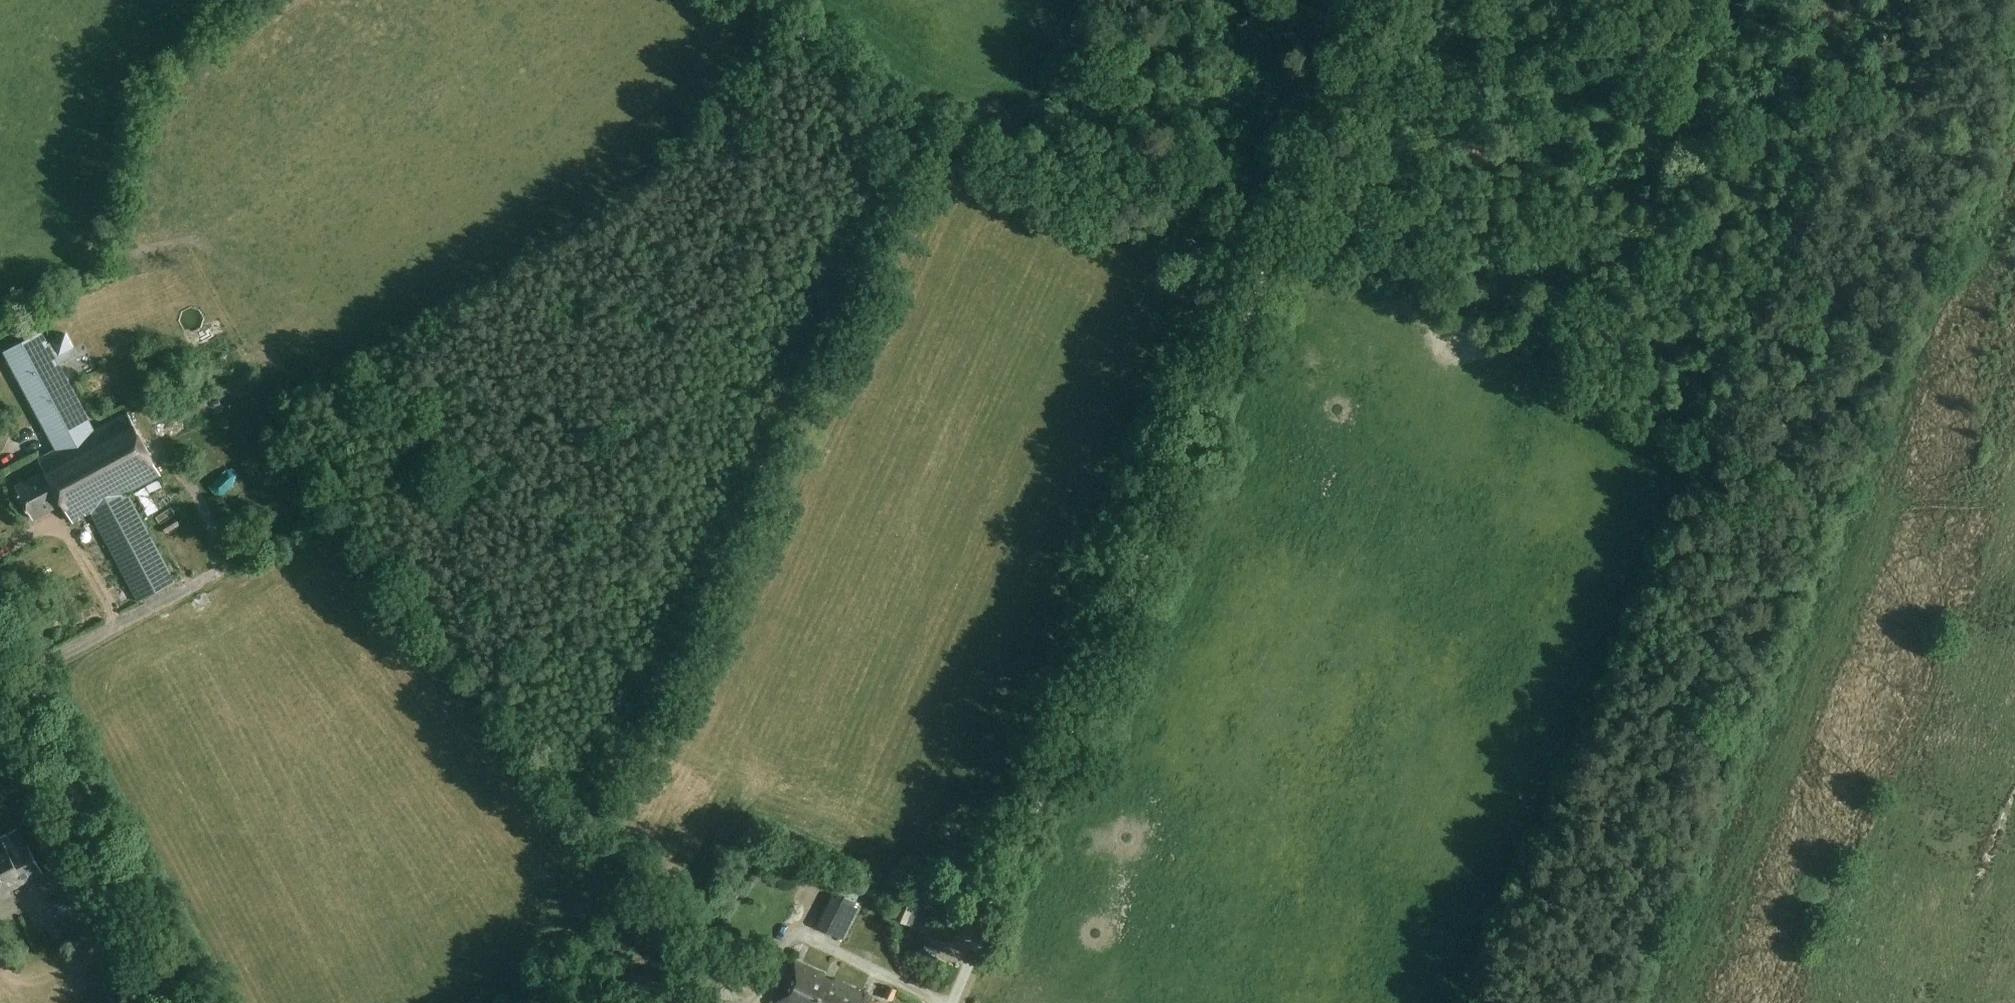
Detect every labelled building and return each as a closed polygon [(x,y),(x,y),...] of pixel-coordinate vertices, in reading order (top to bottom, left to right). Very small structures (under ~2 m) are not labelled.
[(137,603),(174,583),(127,495),(160,478),(126,414),(93,431),(54,359),(73,348),(66,334),(46,344),(40,332),(3,352),(57,451),(39,461),(45,472),(16,488),(34,521),(63,506),(73,525),(90,516),(137,603)] [(146,488),(135,494),(148,517),(159,511),(146,488)] [(20,830),(17,825),(0,834),(0,842),(2,846),(0,847),(0,902),(11,896),(8,891),(43,873),(20,830)] [(843,940),(852,922),(862,904),(835,890),(817,926),(843,940)] [(905,924),(905,923),(915,901),(901,895),(891,918),(905,924)] [(859,993),(832,980),(831,982),(823,979),(824,977),(795,962),(775,1002),(854,1002),(859,993)] [(892,1001),(897,990),(887,986),(883,997),(892,1001)] [(854,1002),(867,1002),(869,999),(859,993),(854,1002)]
